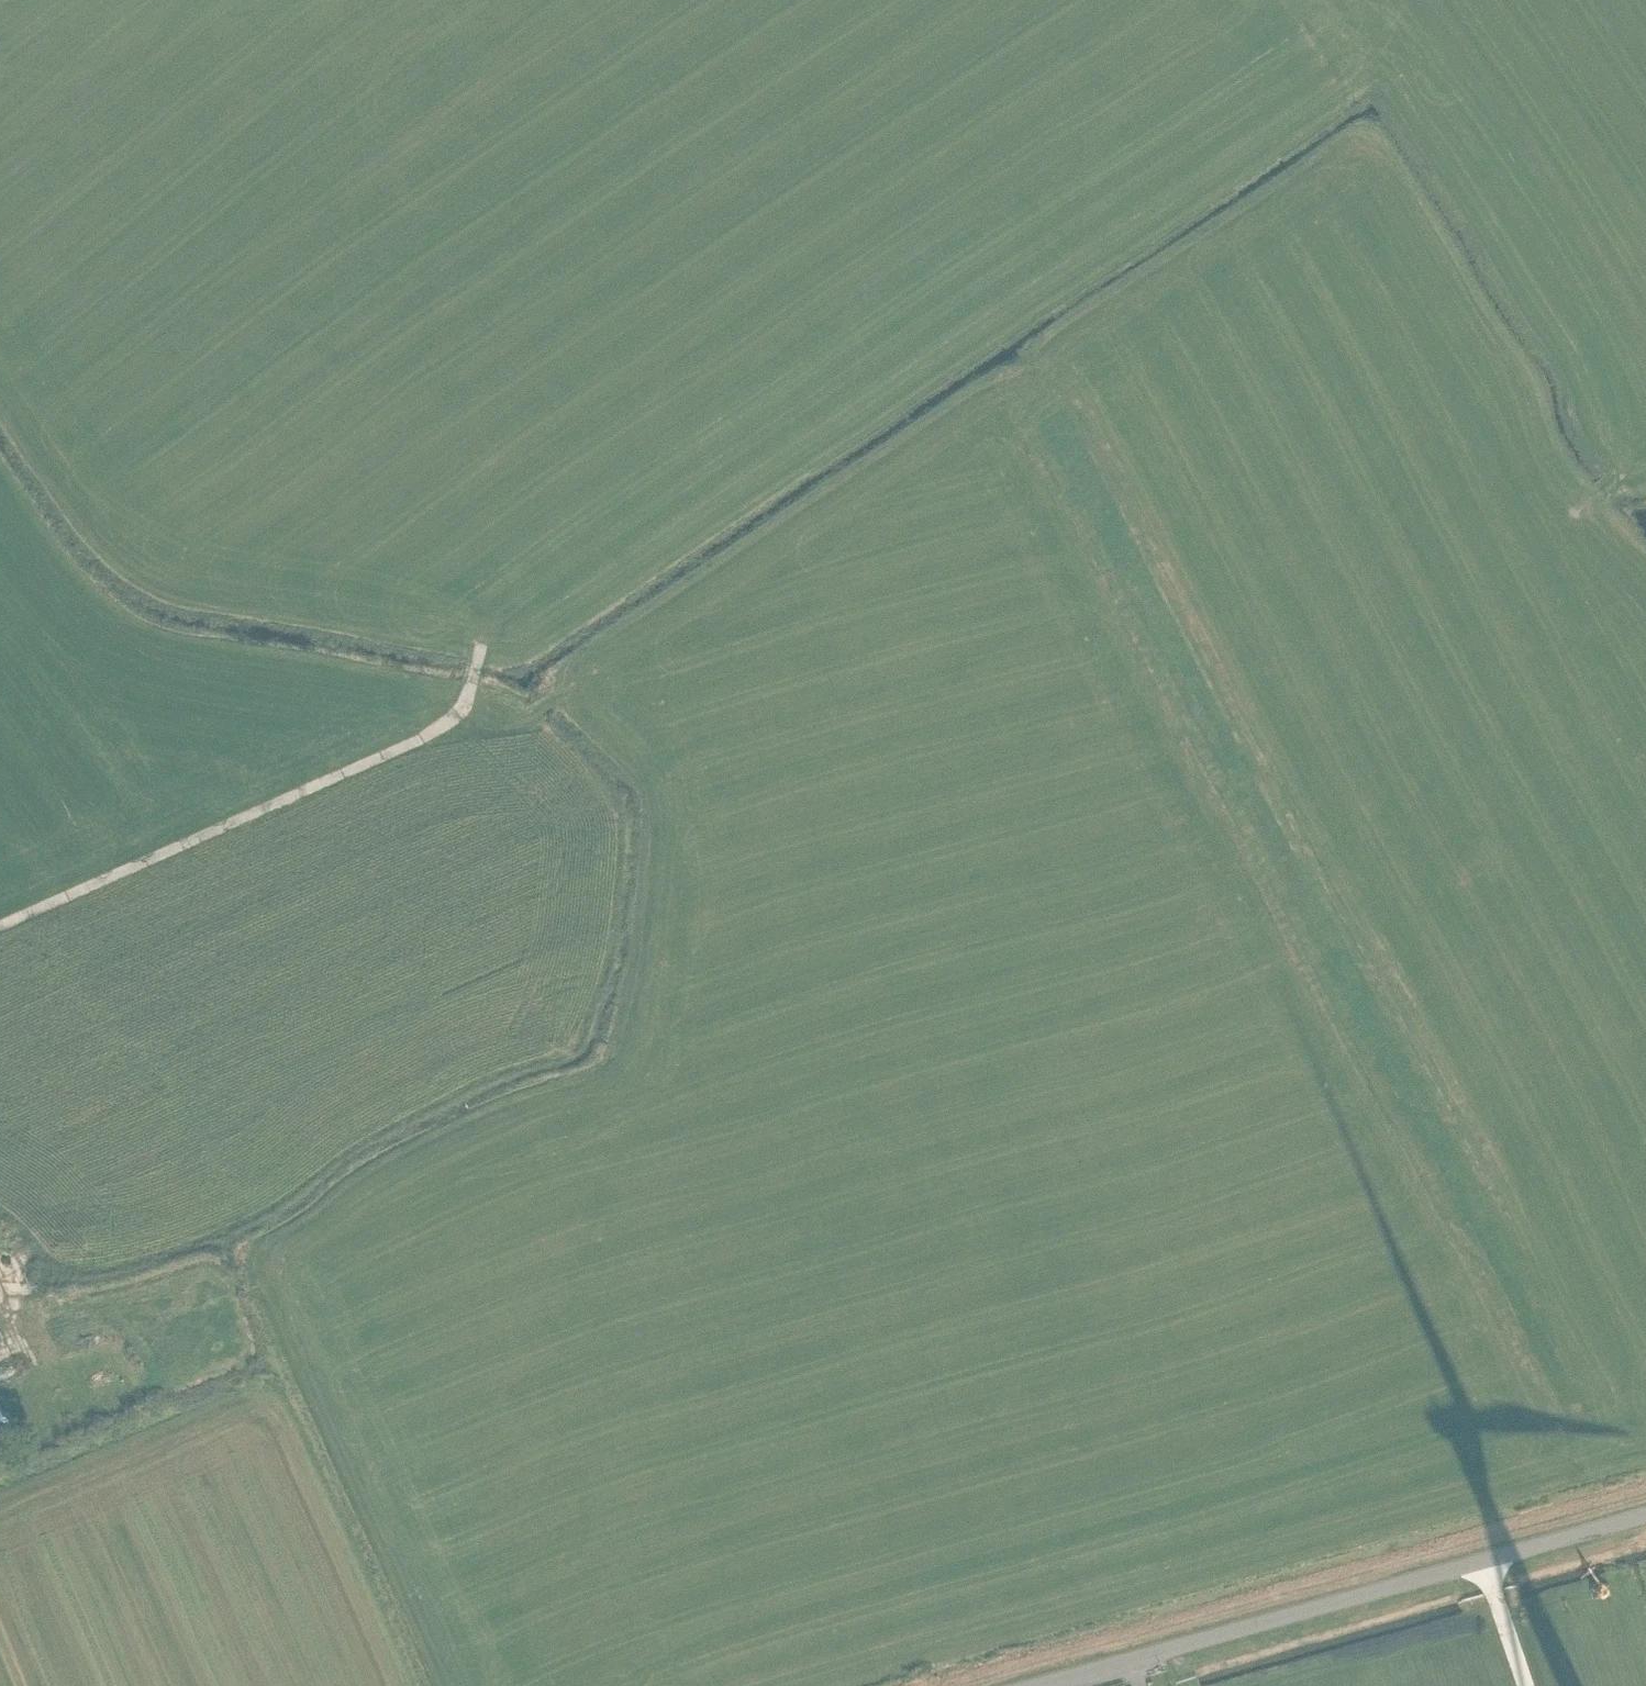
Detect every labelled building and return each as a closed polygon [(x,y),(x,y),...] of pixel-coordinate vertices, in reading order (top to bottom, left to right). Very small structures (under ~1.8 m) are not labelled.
[(9,1421),(0,1401),(0,1425),(9,1421)]
